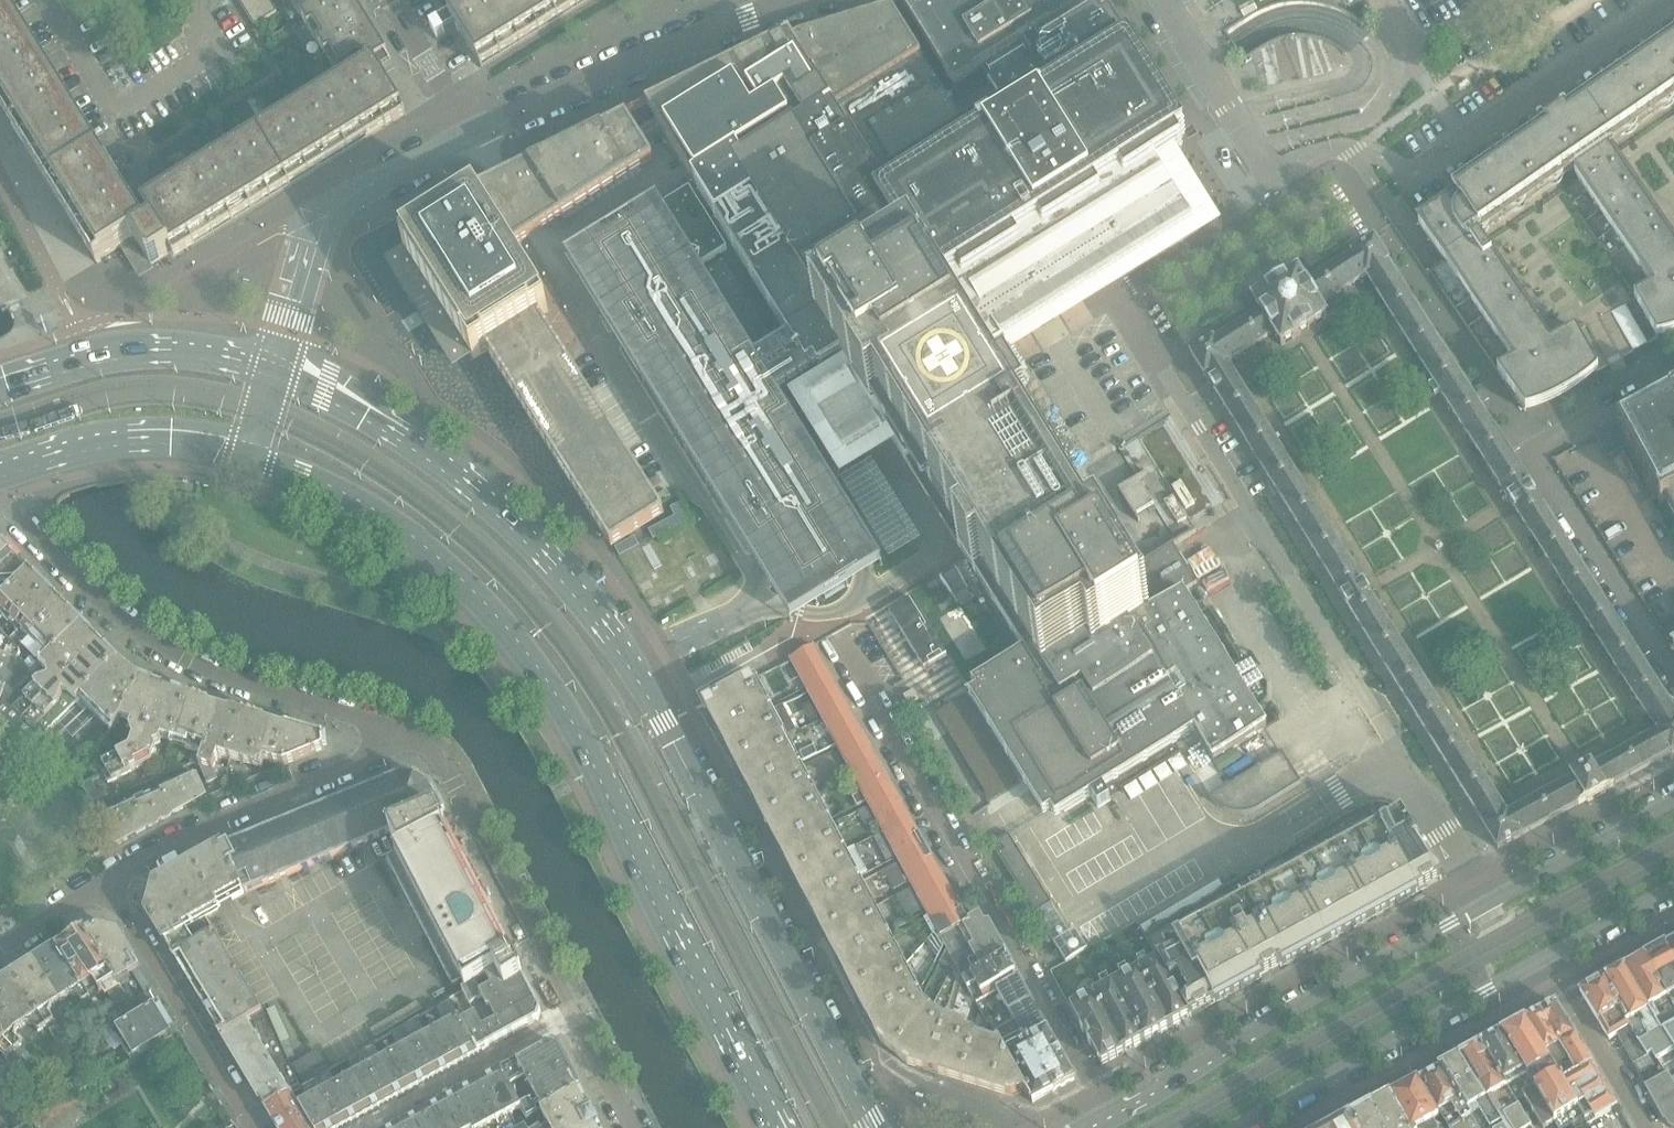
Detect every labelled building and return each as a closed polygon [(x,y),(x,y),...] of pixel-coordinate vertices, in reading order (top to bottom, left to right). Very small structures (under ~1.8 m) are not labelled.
[(211,235),(365,140),(405,115),(381,75),(393,68),(385,56),(387,55),(353,0),(291,0),(346,90),(133,221),(98,165),(10,23),(16,19),(5,0),(0,0),(0,108),(96,262),(125,244),(141,271),(150,265),(151,265),(170,253),(174,258),(211,235)] [(254,26),(276,13),(269,1),(271,0),(238,0),(254,26)] [(473,11),(471,12),(453,23),(442,30),(438,23),(429,28),(437,40),(445,35),(456,29),(481,68),(483,67),(501,56),(520,44),(538,33),(559,20),(591,0),(490,0),(473,11)] [(647,109),(648,111),(657,125),(680,162),(682,161),(694,180),(692,182),(693,184),(694,184),(697,189),(698,190),(697,191),(748,272),(753,280),(787,335),(807,367),(807,368),(814,363),(819,370),(824,367),(835,386),(809,401),(845,459),(888,433),(888,434),(925,493),(942,517),(986,589),(1022,646),(1025,651),(972,683),(977,691),(969,695),(1012,764),(1044,816),(1051,811),(1055,817),(1065,811),(1066,812),(1091,797),(1098,808),(1111,801),(1104,789),(1103,789),(1129,773),(1118,754),(1150,734),(1158,745),(1180,731),(1184,737),(1195,730),(1213,759),(1265,728),(1254,711),(1249,702),(1228,668),(1196,616),(1195,616),(1191,608),(1182,594),(1195,586),(1197,584),(1196,582),(1173,546),(1172,544),(1133,568),(1105,523),(1077,477),(1075,474),(1074,475),(1070,469),(1072,469),(1076,469),(1080,466),(1082,462),(1083,458),(1082,454),(1079,450),(1076,448),(1071,447),(1067,448),(1064,451),(1061,455),(1058,450),(1059,449),(1050,433),(998,350),(997,348),(1000,346),(1037,323),(1052,314),(1105,281),(1134,263),(1195,225),(1190,217),(1185,209),(1188,206),(1190,202),(1190,198),(1188,193),(1185,190),(1181,189),(1176,189),(1173,190),(1169,183),(1156,162),(1158,161),(1182,146),(1177,138),(1184,134),(1185,134),(1182,129),(1171,112),(1166,103),(1140,62),(1110,14),(1103,18),(1098,11),(1097,12),(1090,0),(1091,0),(912,0),(902,3),(930,48),(937,59),(953,85),(964,78),(982,67),(990,80),(989,80),(993,86),(955,110),(944,91),(921,54),(891,6),(888,7),(888,8),(797,36),(790,39),(789,39),(785,41),(780,44),(647,109)] [(1573,171),(1653,287),(1634,297),(1656,339),(1673,335),(1673,334),(1673,245),(1672,242),(1659,224),(1646,205),(1634,187),(1621,168),(1608,149),(1613,146),(1612,145),(1609,141),(1627,129),(1645,117),(1663,104),(1673,97),(1673,47),(1548,134),(1571,168),(1573,171)] [(1663,104),(1645,117),(1627,129),(1609,141),(1612,145),(1613,146),(1608,149),(1610,153),(1621,168),(1634,187),(1646,205),(1659,224),(1672,242),(1673,245),(1673,97),(1663,104)] [(656,503),(539,318),(548,312),(510,252),(561,220),(653,162),(638,137),(657,125),(648,111),(647,109),(626,120),(543,161),(528,168),(474,195),(408,227),(417,241),(412,244),(411,243),(403,249),(407,254),(393,263),(455,362),(469,354),(473,359),(481,354),(486,350),(586,508),(603,535),(611,548),(664,515),(658,506),(657,505),(656,503)] [(1598,371),(1587,350),(1575,329),(1550,343),(1478,238),(1465,248),(1461,243),(1571,168),(1548,134),(1418,223),(1428,238),(1444,261),(1428,272),(1525,413),(1541,408),(1557,401),(1571,393),(1585,383),(1598,371)] [(663,196),(568,255),(759,552),(764,560),(798,613),(800,611),(866,570),(870,568),(882,561),(845,500),(663,196)] [(1388,262),(1378,246),(1374,240),(1356,252),(1369,274),(1388,263),(1388,262)] [(1369,274),(1356,252),(1352,254),(1352,255),(1338,264),(1352,287),(1366,278),(1364,277),(1369,274)] [(1413,302),(1388,263),(1369,274),(1364,277),(1366,278),(1390,317),(1413,302)] [(1352,287),(1338,264),(1305,284),(1319,307),(1321,306),(1352,287)] [(1329,318),(1321,306),(1319,307),(1305,284),(1298,272),(1252,300),(1260,312),(1274,334),(1272,335),(1281,348),(1329,318)] [(1424,320),(1413,302),(1390,317),(1402,335),(1424,320)] [(1274,334),(1260,312),(1227,333),(1241,355),(1272,335),(1274,334)] [(1434,336),(1424,320),(1402,335),(1411,350),(1434,336)] [(1241,355),(1227,333),(1213,341),(1213,340),(1209,343),(1224,365),(1228,362),(1229,363),(1241,355)] [(1447,355),(1434,336),(1411,350),(1424,370),(1447,355)] [(1224,365),(1209,343),(1190,354),(1204,377),(1205,376),(1224,365)] [(1458,373),(1447,355),(1424,370),(1435,388),(1458,373)] [(1233,370),(1229,363),(1228,362),(1224,365),(1205,376),(1210,384),(1227,411),(1250,397),(1233,370)] [(1470,392),(1458,373),(1435,388),(1447,406),(1470,392)] [(1481,409),(1470,392),(1447,406),(1458,423),(1481,409)] [(1671,396),(1671,395),(1594,436),(1607,459),(1622,450),(1673,545),(1673,394),(1671,396)] [(1261,416),(1250,397),(1227,411),(1238,430),(1261,416)] [(1491,425),(1481,409),(1458,423),(1468,439),(1491,425)] [(1272,433),(1261,416),(1238,430),(1249,447),(1272,433)] [(1503,443),(1494,431),(1491,425),(1468,439),(1480,458),(1503,443)] [(1514,462),(1505,447),(1503,443),(1480,458),(1492,476),(1514,462)] [(1527,482),(1514,462),(1492,476),(1505,497),(1527,482)] [(1152,503),(1137,478),(1118,490),(1134,515),(1152,503)] [(1541,503),(1527,482),(1505,497),(1518,518),(1541,503)] [(1554,524),(1541,503),(1518,518),(1532,539),(1554,524)] [(1566,542),(1554,524),(1532,539),(1543,556),(1566,542)] [(1444,543),(1440,537),(1434,540),(1438,546),(1444,543)] [(28,570),(0,542),(0,600),(4,595),(3,595),(28,570)] [(1577,560),(1566,542),(1543,556),(1554,574),(1577,560)] [(1588,578),(1577,560),(1554,574),(1566,592),(1588,578)] [(63,606),(28,570),(3,595),(4,595),(0,600),(0,613),(1,616),(18,633),(9,642),(12,646),(17,650),(29,640),(63,606)] [(1600,595),(1588,578),(1566,592),(1577,609),(1600,595)] [(1612,614),(1600,595),(1577,609),(1589,629),(1612,614)] [(46,658),(80,623),(63,606),(29,640),(46,658)] [(1656,625),(1659,630),(1660,631),(1666,640),(1667,642),(1669,645),(1669,646),(1671,649),(1672,649),(1673,648),(1673,613),(1656,625)] [(1622,631),(1612,614),(1589,629),(1600,646),(1622,631)] [(82,697),(117,663),(118,662),(80,623),(46,658),(41,663),(31,674),(17,688),(10,695),(5,692),(3,696),(0,703),(0,715),(31,746),(78,701),(82,697)] [(1633,648),(1622,631),(1600,646),(1611,663),(1633,648)] [(18,660),(21,654),(17,650),(12,646),(9,642),(0,632),(0,653),(18,660)] [(829,675),(813,646),(790,659),(805,689),(829,675)] [(1645,667),(1638,656),(1633,648),(1611,663),(1623,681),(1645,667)] [(8,685),(5,692),(10,695),(17,688),(31,674),(18,660),(8,685)] [(131,699),(139,680),(117,663),(82,697),(112,727),(122,719),(119,718),(126,699),(131,699)] [(1657,684),(1645,667),(1623,681),(1634,699),(1657,684)] [(837,689),(829,675),(805,689),(811,701),(812,703),(837,689)] [(156,750),(154,745),(159,743),(162,738),(171,741),(171,739),(187,696),(140,679),(139,680),(131,699),(126,699),(119,718),(122,719),(133,723),(130,730),(134,738),(130,749),(98,765),(108,784),(151,762),(149,757),(153,759),(156,750)] [(764,707),(752,680),(706,706),(735,762),(781,738),(764,707)] [(718,682),(710,686),(714,693),(721,689),(718,682)] [(1657,684),(1634,699),(1653,729),(1660,725),(1673,717),(1673,711),(1657,684)] [(861,731),(837,689),(812,703),(821,719),(835,745),(861,731)] [(233,760),(247,715),(231,710),(228,712),(209,706),(208,703),(188,697),(187,696),(171,739),(187,744),(185,749),(204,755),(201,764),(202,766),(209,784),(218,781),(213,769),(215,766),(218,755),(233,760)] [(811,701),(803,706),(812,723),(821,719),(812,703),(811,701)] [(324,749),(323,737),(287,726),(286,727),(283,728),(264,723),(263,720),(263,719),(247,715),(233,760),(261,768),(264,760),(283,766),(324,749)] [(1660,725),(1673,747),(1673,717),(1660,725)] [(1660,725),(1653,729),(1655,731),(1640,740),(1653,763),(1671,754),(1673,752),(1673,747),(1660,725)] [(869,745),(861,731),(835,745),(843,759),(869,745)] [(811,796),(797,768),(781,738),(735,762),(765,820),(811,796)] [(1653,763),(1640,740),(1624,748),(1637,772),(1653,763)] [(816,754),(813,745),(799,752),(802,760),(816,754)] [(887,778),(881,766),(869,745),(843,759),(860,791),(860,792),(887,778)] [(1637,772),(1624,748),(1606,758),(1610,766),(1619,781),(1637,772)] [(1260,808),(1300,783),(1281,752),(1209,797),(1211,800),(1217,806),(1219,807),(1226,811),(1233,813),(1238,814),(1246,814),(1254,811),(1260,808)] [(192,757),(189,766),(200,766),(203,757),(198,756),(192,757)] [(1619,781),(1610,766),(1606,758),(1591,766),(1605,790),(1613,786),(1612,785),(1619,781)] [(1487,780),(1478,766),(1475,762),(1453,776),(1464,794),(1487,780)] [(1605,790),(1591,766),(1590,765),(1572,775),(1587,801),(1588,802),(1605,792),(1605,791),(1605,790)] [(205,797),(196,774),(149,796),(161,822),(205,797)] [(504,962),(439,836),(447,832),(438,814),(445,811),(445,810),(443,808),(430,786),(430,785),(429,784),(430,783),(403,774),(403,775),(229,845),(236,861),(230,864),(235,876),(240,888),(239,888),(242,894),(244,894),(390,833),(399,851),(387,857),(393,870),(392,870),(453,988),(462,983),(465,989),(474,984),(485,978),(497,971),(506,988),(523,978),(512,958),(504,962)] [(1587,801),(1572,775),(1569,777),(1570,778),(1557,785),(1571,808),(1578,804),(1578,805),(1586,800),(1586,801),(1587,801)] [(887,778),(860,792),(865,801),(868,806),(873,816),(901,802),(887,778)] [(1499,799),(1487,780),(1464,794),(1476,813),(1499,799)] [(1571,808),(1557,785),(1540,794),(1554,817),(1571,808)] [(860,791),(852,796),(857,806),(865,801),(860,792),(860,791)] [(1554,817),(1540,794),(1521,805),(1534,828),(1554,817)] [(161,822),(149,796),(102,818),(115,843),(117,846),(161,822)] [(840,853),(827,826),(811,796),(765,820),(795,876),(840,853)] [(1516,839),(1502,816),(1507,813),(1499,799),(1476,813),(1484,826),(1483,827),(1497,849),(1516,839)] [(919,834),(901,802),(873,816),(876,820),(882,832),(891,850),(919,834)] [(1414,888),(1439,875),(1402,815),(1401,815),(1396,810),(1390,806),(1383,804),(1376,804),(1369,805),(1363,808),(1145,937),(1158,961),(1186,1012),(1188,1011),(1191,1016),(1417,893),(1414,888)] [(1534,828),(1521,805),(1507,813),(1502,816),(1516,839),(1520,836),(1534,828)] [(868,806),(858,811),(866,826),(876,820),(873,816),(868,806)] [(839,826),(850,821),(847,817),(836,822),(839,826)] [(882,832),(873,836),(886,863),(896,858),(891,850),(882,832)] [(919,834),(891,850),(896,858),(899,863),(903,872),(932,857),(919,834)] [(1051,903),(1008,834),(991,844),(1034,914),(1051,903)] [(242,894),(239,888),(240,888),(235,876),(230,864),(236,861),(229,845),(218,850),(206,856),(156,884),(148,914),(166,944),(186,933),(183,927),(204,915),(230,901),(242,894)] [(870,910),(857,884),(854,879),(868,872),(853,846),(840,853),(795,876),(825,934),(870,910)] [(948,887),(932,857),(903,872),(908,881),(920,903),(948,887)] [(899,863),(870,877),(877,891),(892,884),(894,889),(908,881),(903,872),(899,863)] [(948,887),(920,903),(932,925),(961,909),(948,887)] [(911,889),(896,897),(907,918),(923,910),(911,889)] [(962,925),(968,922),(961,909),(932,925),(939,938),(940,938),(962,925)] [(900,968),(887,942),(870,910),(825,934),(855,992),(900,968)] [(185,976),(226,952),(204,915),(183,927),(186,933),(166,944),(185,976)] [(1005,955),(988,924),(977,924),(974,919),(968,922),(962,925),(985,966),(1005,955)] [(962,925),(940,938),(944,945),(946,950),(955,966),(962,979),(985,966),(962,925)] [(142,969),(119,932),(99,927),(87,935),(117,982),(118,983),(134,974),(145,992),(153,987),(142,969)] [(117,982),(87,935),(84,930),(66,941),(66,942),(58,947),(57,946),(55,948),(90,1000),(92,999),(89,995),(97,990),(99,994),(117,982)] [(1664,945),(1673,963),(1673,940),(1664,945)] [(1664,945),(1642,957),(1666,997),(1673,1009),(1673,963),(1664,945)] [(90,1000),(55,948),(12,975),(46,1027),(58,1045),(63,1041),(52,1024),(54,1022),(49,1015),(52,1009),(70,997),(77,997),(83,1005),(90,1000)] [(946,950),(940,962),(953,969),(955,966),(946,950)] [(197,995),(237,971),(226,952),(185,976),(197,995)] [(996,990),(1018,978),(1016,973),(1005,955),(985,966),(962,979),(961,980),(967,988),(975,983),(981,993),(984,998),(996,990)] [(1642,957),(1623,968),(1662,1033),(1673,1025),(1673,1009),(1664,1015),(1659,1006),(1654,1009),(1652,1005),(1666,997),(1642,957)] [(1186,1012),(1158,961),(1139,971),(1170,1028),(1188,1018),(1191,1016),(1188,1011),(1186,1012)] [(925,1012),(922,1009),(900,968),(855,992),(881,1042),(894,1053),(925,1012)] [(1662,1033),(1623,968),(1606,977),(1632,1019),(1628,1021),(1649,1055),(1655,1051),(1659,1059),(1673,1051),(1662,1033)] [(249,990),(237,971),(197,995),(208,1014),(249,990)] [(541,1013),(534,1001),(523,978),(506,988),(497,971),(485,978),(491,989),(480,995),(474,984),(465,989),(462,991),(476,1017),(461,1025),(477,1054),(538,1020),(541,1013)] [(1170,1028),(1139,971),(1110,986),(1141,1043),(1170,1028)] [(12,975),(0,983),(0,1037),(14,1052),(21,1045),(14,1039),(15,1033),(17,1031),(26,1025),(33,1025),(38,1032),(46,1027),(12,975)] [(1628,1021),(1632,1019),(1606,977),(1579,991),(1609,1040),(1614,1037),(1613,1037),(1620,1033),(1633,1065),(1649,1055),(1628,1021)] [(1047,1031),(1025,991),(1018,978),(996,990),(1014,1022),(1026,1043),(1047,1031)] [(1141,1043),(1110,986),(1070,1008),(1101,1065),(1141,1043)] [(220,1034),(261,1009),(249,990),(208,1014),(220,1034)] [(176,1033),(159,1005),(158,1006),(149,992),(109,1017),(117,1031),(116,1031),(125,1045),(121,1047),(129,1062),(177,1033),(176,1032),(176,1033)] [(477,1054),(461,1025),(447,999),(436,1006),(447,1025),(437,1031),(456,1065),(477,1054)] [(1590,1062),(1561,1014),(1555,1005),(1539,1013),(1575,1071),(1590,1062)] [(288,1063),(266,1011),(263,1013),(261,1009),(220,1034),(265,1108),(290,1093),(299,1088),(307,1103),(299,1109),(303,1115),(312,1127),(340,1127),(342,1127),(314,1079),(300,1088),(295,1080),(288,1063)] [(103,1020),(97,1011),(91,1015),(97,1024),(103,1020)] [(960,1078),(972,1034),(968,1033),(959,1031),(961,1026),(929,1015),(925,1012),(894,1053),(907,1064),(960,1078)] [(987,1024),(980,1012),(974,1028),(985,1031),(987,1024)] [(1575,1071),(1539,1013),(1524,1021),(1559,1080),(1575,1071)] [(456,1065),(437,1031),(426,1037),(415,1018),(403,1026),(432,1078),(456,1065)] [(1524,1021),(1502,1034),(1554,1121),(1553,1122),(1557,1127),(1567,1127),(1582,1119),(1575,1107),(1568,1095),(1559,1080),(1524,1021)] [(1053,1091),(1026,1043),(1014,1022),(996,1033),(1002,1043),(1000,1044),(1024,1089),(1032,1103),(1053,1091)] [(1662,1033),(1673,1051),(1673,1052),(1673,1025),(1662,1033)] [(432,1078),(403,1026),(391,1033),(400,1050),(391,1055),(411,1090),(432,1078)] [(1074,1080),(1059,1053),(1047,1031),(1026,1043),(1053,1091),(1074,1080)] [(1024,1089),(1000,1044),(999,1042),(994,1045),(976,1039),(974,1035),(972,1034),(960,1078),(1010,1092),(1021,1086),(1023,1090),(1024,1089)] [(1502,1034),(1481,1045),(1506,1087),(1514,1100),(1523,1095),(1542,1127),(1543,1127),(1553,1122),(1554,1121),(1502,1034)] [(1,1052),(7,1059),(17,1071),(24,1065),(14,1052),(0,1037),(0,1052),(1,1052)] [(411,1090),(391,1055),(382,1060),(372,1044),(360,1051),(388,1102),(411,1090)] [(568,1066),(558,1046),(550,1044),(501,1070),(509,1086),(525,1078),(530,1086),(568,1066)] [(1531,1127),(1525,1119),(1518,1107),(1514,1100),(1506,1087),(1481,1045),(1461,1056),(1502,1125),(1496,1127),(1531,1127)] [(388,1102),(360,1051),(347,1059),(355,1075),(345,1080),(364,1115),(388,1102)] [(1667,1075),(1656,1061),(1659,1059),(1655,1051),(1649,1055),(1633,1065),(1646,1088),(1664,1121),(1666,1120),(1670,1127),(1673,1127),(1673,1086),(1667,1075)] [(54,1068),(67,1060),(63,1054),(50,1062),(54,1068)] [(117,1069),(109,1056),(91,1067),(99,1080),(117,1069)] [(1440,1067),(1470,1118),(1475,1127),(1496,1127),(1502,1125),(1461,1056),(1440,1067)] [(1568,1095),(1599,1076),(1590,1062),(1575,1071),(1559,1080),(1568,1095)] [(541,1111),(579,1089),(580,1088),(568,1066),(530,1086),(538,1102),(534,1104),(531,1099),(520,1106),(520,1109),(527,1121),(539,1114),(539,1113),(541,1111)] [(1420,1079),(1438,1110),(1449,1127),(1453,1127),(1470,1118),(1440,1067),(1420,1079)] [(364,1115),(345,1080),(337,1085),(328,1070),(314,1079),(342,1127),(364,1115)] [(509,1086),(501,1070),(476,1084),(500,1127),(518,1127),(511,1115),(520,1109),(520,1106),(509,1086)] [(1575,1107),(1606,1089),(1599,1076),(1568,1095),(1575,1107)] [(1392,1094),(1411,1127),(1438,1127),(1433,1119),(1438,1116),(1435,1112),(1438,1110),(1420,1079),(1416,1081),(1392,1094)] [(476,1084),(455,1095),(472,1127),(500,1127),(476,1084)] [(591,1113),(579,1089),(541,1111),(549,1127),(548,1127),(566,1127),(591,1113)] [(1595,1121),(1617,1106),(1606,1089),(1575,1107),(1582,1119),(1586,1125),(1594,1120),(1595,1121)] [(299,1109),(290,1093),(265,1108),(277,1127),(281,1127),(303,1115),(299,1109)] [(1370,1106),(1382,1127),(1411,1127),(1392,1094),(1370,1106)] [(455,1095),(423,1113),(431,1127),(472,1127),(455,1095)] [(77,1106),(78,1105),(73,1096),(31,1121),(36,1127),(40,1127),(77,1106)] [(1370,1106),(1351,1116),(1357,1127),(1382,1127),(1370,1106)] [(32,1118),(33,1118),(27,1108),(9,1119),(14,1127),(17,1127),(32,1118)] [(597,1123),(592,1112),(591,1113),(566,1127),(589,1127),(597,1123)] [(423,1113),(401,1125),(402,1127),(431,1127),(423,1113)] [(303,1115),(281,1127),(312,1127),(303,1115)] [(1351,1116),(1329,1127),(1357,1127),(1351,1116)] [(1453,1127),(1475,1127),(1470,1118),(1453,1127)]
